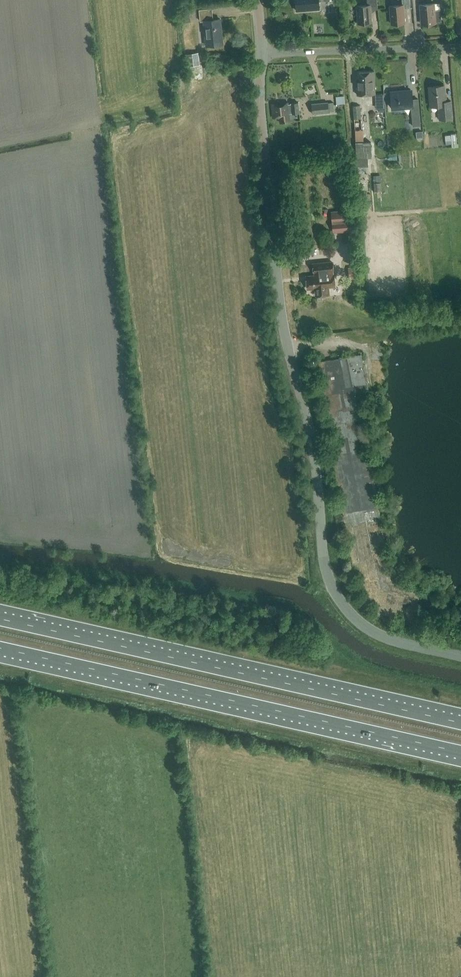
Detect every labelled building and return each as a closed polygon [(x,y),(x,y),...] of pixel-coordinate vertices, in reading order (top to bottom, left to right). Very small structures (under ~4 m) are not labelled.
[(329,1),(329,0),(295,0),(296,11),(318,9),(318,2),(329,1)] [(357,6),(358,24),(371,23),(370,10),(377,9),(377,0),(369,0),(369,5),(357,6)] [(410,8),(409,0),(402,0),(402,5),(390,6),(391,24),(404,23),(403,9),(410,8)] [(439,11),(434,12),(434,4),(420,5),(421,25),(435,23),(435,21),(440,21),(439,11)] [(191,22),(191,14),(193,14),(192,8),(184,9),(185,14),(186,22),(191,22)] [(205,45),(222,43),(219,18),(211,19),(210,8),(198,9),(199,20),(202,20),(205,45)] [(201,64),(199,52),(185,54),(187,67),(201,64)] [(361,95),(370,95),(373,97),(373,107),(385,106),(384,94),(374,94),(374,83),(372,83),(371,71),(363,71),(363,74),(356,75),(357,86),(361,86),(361,95)] [(438,105),(439,114),(440,120),(452,119),(450,101),(445,102),(444,85),(428,86),(430,106),(438,105)] [(420,125),(419,116),(418,99),(412,100),(411,91),(399,92),(398,91),(390,92),(392,109),(411,107),(413,126),(420,125)] [(337,105),(345,104),(344,97),(336,97),(337,105)] [(292,115),(299,114),(298,103),(291,103),(291,104),(288,104),(288,102),(272,104),(273,118),(279,118),(280,123),(289,122),(288,114),(292,113),(292,115)] [(334,111),(334,103),(312,105),(313,115),(329,114),(328,112),(334,111)] [(375,156),(374,141),(363,142),(363,129),(361,130),(361,126),(359,106),(353,106),(357,157),(375,156)] [(444,134),(445,145),(455,144),(455,133),(444,134)] [(355,230),(353,209),(331,211),(333,232),(355,230)] [(313,262),(314,277),(306,277),(307,288),(316,288),(316,296),(330,295),(329,287),(336,287),(334,261),(313,262)] [(362,277),(361,265),(348,267),(349,278),(362,277)] [(356,395),(368,392),(359,354),(321,364),(330,399),(322,401),(344,516),(377,509),(356,395)]
